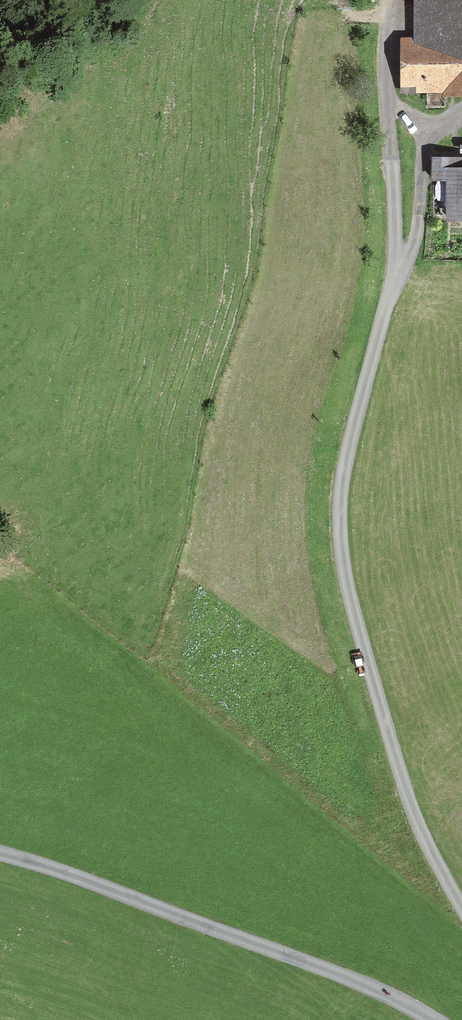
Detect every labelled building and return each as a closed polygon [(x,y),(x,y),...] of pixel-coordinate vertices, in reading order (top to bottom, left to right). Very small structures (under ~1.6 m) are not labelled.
[(416,36),(400,36),(399,92),(461,93),(461,0),(417,0),(416,36)] [(435,160),(436,178),(448,178),(449,217),(461,217),(461,159),(435,160)]
